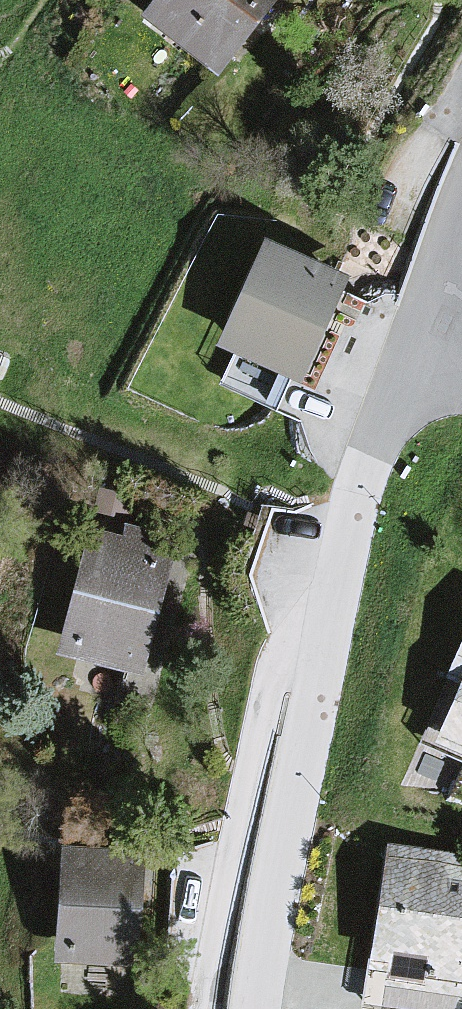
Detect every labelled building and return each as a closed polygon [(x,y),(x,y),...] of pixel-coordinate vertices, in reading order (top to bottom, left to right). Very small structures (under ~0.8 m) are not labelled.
[(148,31),(222,88),(285,0),(170,0),(148,31)] [(273,248),(228,352),(311,388),(356,283),(273,248)] [(96,530),(65,654),(151,675),(184,543),(129,529),(127,538),(96,530)] [(425,752),(461,768),(461,664),(425,752)] [(395,842),(374,1001),(424,1008),(461,1008),(461,851),(395,842)] [(153,858),(72,853),(64,967),(145,972),(153,858)]
